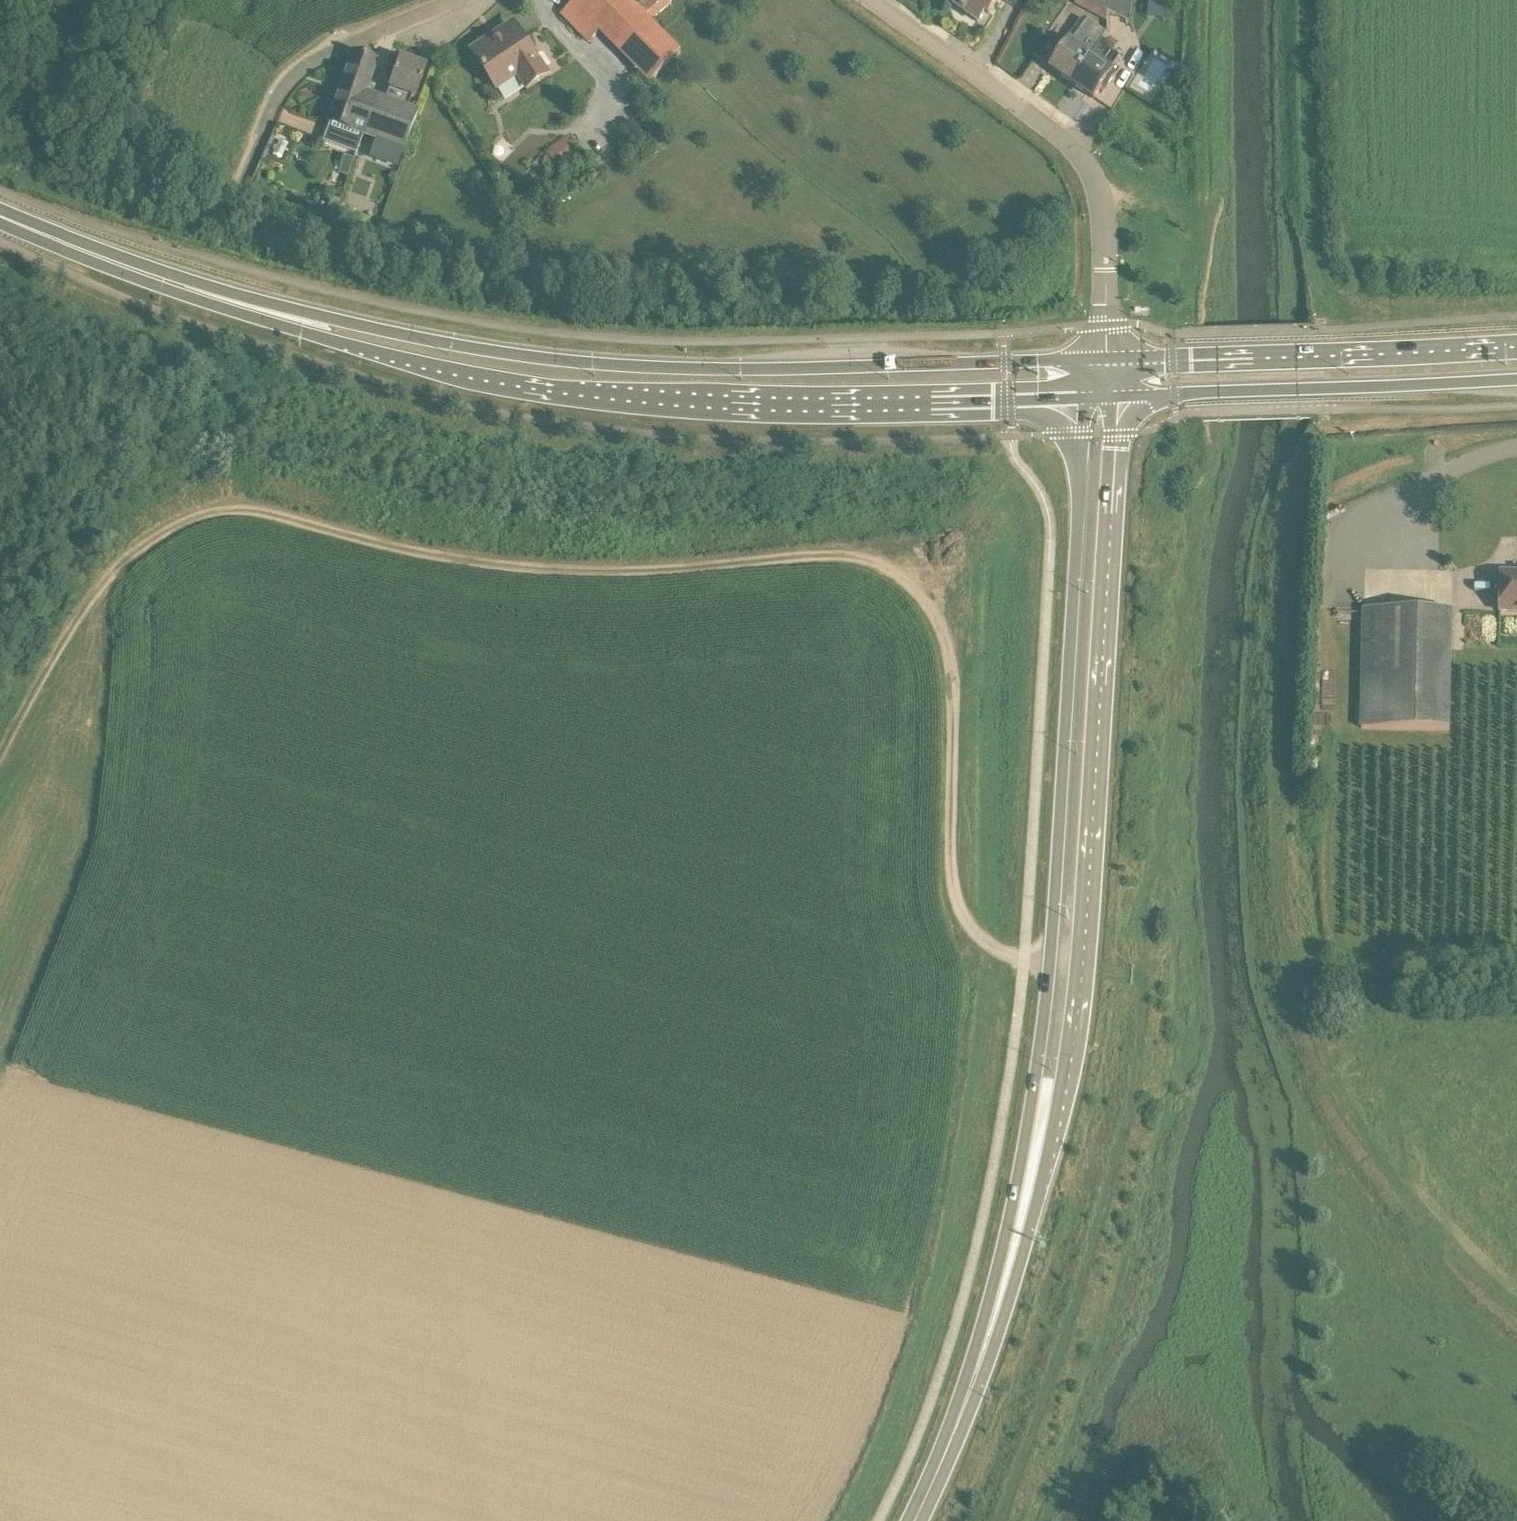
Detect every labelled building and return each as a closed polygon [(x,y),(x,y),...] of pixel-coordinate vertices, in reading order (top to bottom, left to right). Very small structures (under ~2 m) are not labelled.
[(654,84),(684,54),(631,0),(571,0),(575,4),(564,15),(591,43),(602,32),(654,84)] [(673,4),(669,0),(645,0),(639,5),(653,22),(673,4)] [(949,1),(980,23),(987,13),(991,16),(1002,0),(950,0),(949,1)] [(1109,11),(1109,0),(1089,0),(1109,11)] [(1109,11),(1131,23),(1134,0),(1109,0),(1109,11)] [(1149,18),(1166,18),(1167,0),(1150,0),(1149,18)] [(488,42),(473,52),(498,90),(520,76),(529,90),(551,76),(519,29),(492,47),(488,42)] [(1074,83),(1093,56),(1083,50),(1092,38),(1082,31),(1074,43),(1069,39),(1060,52),(1063,54),(1053,69),(1074,83)] [(326,126),(364,140),(379,98),(369,95),(381,63),(353,53),(326,126)] [(1105,65),(1093,56),(1074,83),(1096,99),(1105,86),(1108,89),(1119,74),(1114,71),(1122,60),(1113,54),(1105,65)] [(399,59),(384,100),(379,98),(364,140),(402,154),(418,113),(411,110),(413,103),(419,105),(431,71),(399,59)] [(340,172),(351,175),(355,157),(345,154),(340,172)] [(335,215),(341,201),(333,198),(327,212),(335,215)] [(1501,612),(1516,613),(1516,574),(1502,574),(1501,612)] [(1452,610),(1364,609),(1362,728),(1450,730),(1452,630),(1452,610)] [(1468,618),(1469,639),(1496,637),(1495,617),(1468,618)]
